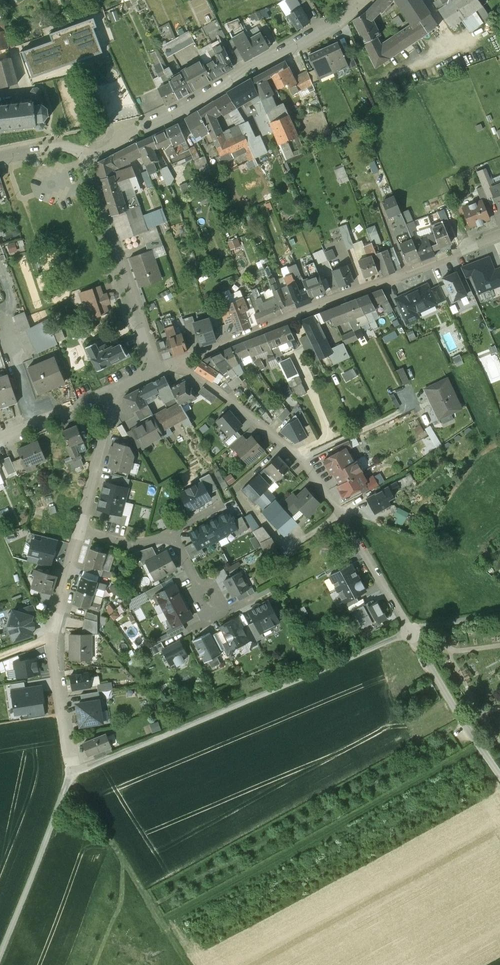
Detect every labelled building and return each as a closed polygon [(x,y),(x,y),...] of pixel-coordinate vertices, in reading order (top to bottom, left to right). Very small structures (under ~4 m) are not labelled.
[(120,11),(141,4),(140,0),(131,0),(105,8),(104,7),(99,9),(103,23),(122,17),(120,11)] [(294,13),(301,8),(299,5),(305,1),(305,0),(286,0),(294,13)] [(368,54),(375,68),(438,26),(431,16),(420,0),(395,0),(412,24),(381,45),(369,53),(368,54)] [(373,4),(379,10),(383,7),(386,9),(389,6),(386,4),(390,0),(377,0),(373,4)] [(445,7),(438,11),(451,29),(483,7),(478,0),(442,0),(445,7)] [(379,10),(373,4),(367,11),(371,19),(379,10)] [(485,7),(479,10),(486,21),(492,17),(485,7)] [(294,13),(286,18),(290,24),(293,22),(297,29),(309,22),(301,8),(294,13)] [(371,19),(367,11),(353,20),(369,53),(381,45),(377,37),(379,36),(371,19)] [(23,51),(32,77),(102,52),(94,27),(97,26),(93,17),(50,33),(52,40),(23,51)] [(237,19),(225,24),(233,39),(244,33),(237,19)] [(0,23),(0,48),(9,47),(4,22),(0,23)] [(190,30),(167,43),(173,54),(195,42),(190,30)] [(233,39),(228,42),(232,51),(238,48),(244,59),(245,61),(269,47),(267,44),(270,42),(265,35),(262,36),(259,31),(253,35),(254,36),(248,39),(244,33),(233,39)] [(232,51),(228,42),(221,46),(231,66),(232,65),(237,62),(232,51)] [(167,43),(162,46),(168,57),(173,54),(167,43)] [(338,43),(323,49),(331,67),(336,64),(338,69),(347,65),(347,64),(344,56),(338,43)] [(217,55),(211,58),(208,53),(201,56),(205,64),(204,64),(212,79),(233,67),(232,65),(231,66),(221,46),(214,49),(217,55)] [(0,48),(0,60),(11,57),(10,56),(9,49),(9,47),(0,48)] [(244,59),(238,48),(232,51),(237,62),(244,59)] [(323,49),(308,56),(315,70),(318,77),(319,77),(327,73),(325,69),(331,67),(323,49)] [(351,53),(344,56),(347,64),(347,65),(349,69),(357,65),(351,53)] [(17,83),(11,57),(0,60),(0,87),(17,83)] [(201,60),(182,70),(182,72),(191,88),(192,91),(212,79),(204,64),(204,65),(201,60)] [(261,74),(264,80),(270,77),(269,76),(271,75),(288,66),(285,61),(261,74)] [(160,62),(154,65),(159,76),(161,75),(166,73),(164,70),(160,62)] [(288,66),(271,75),(278,88),(286,84),(292,94),(307,87),(302,76),(294,79),(288,66)] [(182,72),(174,77),(168,68),(164,70),(166,73),(178,99),(186,94),(186,92),(186,91),(191,88),(182,72)] [(315,70),(308,73),(313,85),(320,81),(319,77),(318,77),(315,70)] [(178,99),(166,73),(161,75),(165,85),(158,88),(166,105),(178,99)] [(313,85),(308,73),(302,76),(307,87),(309,91),(314,90),(313,85)] [(264,80),(261,74),(251,79),(252,79),(260,99),(279,144),(286,141),(286,142),(288,142),(287,140),(298,136),(283,102),(275,106),(275,107),(273,108),(267,95),(271,93),(264,80)] [(165,85),(161,75),(159,76),(154,79),(157,86),(158,88),(165,85)] [(277,90),(270,77),(264,80),(271,93),(277,90)] [(252,79),(245,83),(244,82),(227,92),(228,94),(236,108),(243,104),(244,106),(244,107),(245,109),(249,107),(248,106),(260,99),(252,79)] [(3,104),(2,102),(1,102),(1,104),(0,104),(0,130),(5,129),(5,131),(7,131),(6,129),(15,128),(15,130),(16,130),(16,128),(24,127),(25,129),(26,129),(26,127),(34,126),(34,128),(36,128),(36,126),(39,129),(43,128),(45,124),(45,122),(46,121),(45,120),(48,115),(50,116),(51,114),(48,113),(47,108),(50,107),(49,106),(47,107),(43,104),(43,101),(42,101),(41,89),(38,87),(34,87),(31,91),(32,97),(32,98),(30,99),(31,101),(22,102),(22,100),(21,100),(21,102),(12,103),(12,101),(11,101),(11,103),(3,104)] [(228,94),(214,102),(220,112),(223,115),(236,108),(228,94)] [(214,102),(208,105),(207,105),(198,111),(203,120),(206,125),(212,138),(221,134),(221,133),(213,116),(220,112),(214,102)] [(203,120),(198,111),(190,116),(200,134),(201,137),(204,136),(208,144),(214,141),(212,138),(206,125),(203,120)] [(200,134),(190,116),(185,119),(189,128),(194,137),(200,134)] [(245,122),(240,125),(244,133),(249,146),(256,143),(245,122)] [(185,140),(178,123),(166,129),(173,145),(173,146),(177,154),(178,154),(188,149),(189,148),(185,140)] [(240,125),(230,129),(234,138),(244,133),(240,125)] [(166,129),(156,134),(161,146),(163,145),(169,158),(173,157),(178,155),(178,154),(177,154),(173,146),(173,145),(166,129)] [(230,129),(221,133),(221,134),(212,138),(214,141),(215,145),(220,156),(218,157),(221,163),(238,155),(236,149),(243,146),(246,152),(250,161),(255,158),(249,146),(244,133),(234,138),(230,129)] [(161,146),(156,134),(152,136),(157,148),(161,146)] [(153,149),(148,137),(136,143),(141,155),(146,166),(147,171),(148,174),(161,169),(162,168),(153,149)] [(294,157),(288,142),(286,142),(286,141),(279,144),(286,160),(294,157)] [(136,143),(127,148),(132,159),(141,155),(136,143)] [(220,156),(215,145),(209,147),(214,159),(218,157),(220,156)] [(189,148),(188,149),(192,156),(197,153),(194,146),(189,148)] [(236,149),(238,155),(246,152),(243,146),(236,149)] [(132,159),(127,148),(121,151),(127,161),(132,159)] [(188,149),(178,154),(178,155),(173,157),(175,163),(192,156),(188,149)] [(121,151),(109,157),(96,164),(100,179),(115,174),(114,173),(113,169),(117,167),(117,166),(127,161),(121,151)] [(200,158),(194,161),(196,169),(208,165),(204,156),(200,158)] [(255,158),(250,161),(253,167),(258,165),(255,158)] [(345,165),(335,168),(341,183),(350,180),(345,165)] [(174,178),(167,166),(162,168),(161,169),(168,185),(171,184),(174,178)] [(131,167),(114,173),(115,174),(117,181),(129,178),(135,193),(153,187),(148,174),(147,171),(134,175),(131,167)] [(486,169),(477,173),(483,187),(487,198),(493,195),(490,188),(493,187),(486,169)] [(117,181),(115,174),(100,179),(112,215),(126,210),(120,191),(117,181)] [(129,178),(117,181),(120,191),(127,188),(134,207),(139,205),(135,193),(129,178)] [(490,188),(493,195),(499,210),(499,184),(493,187),(490,188)] [(487,198),(483,187),(477,189),(482,201),(483,204),(488,201),(487,198)] [(394,197),(383,202),(389,216),(392,215),(400,211),(394,197)] [(482,201),(476,203),(476,202),(469,205),(469,206),(463,208),(471,227),(477,224),(478,226),(484,224),(483,222),(490,219),(483,204),(482,201)] [(134,207),(126,210),(112,215),(120,240),(137,234),(136,231),(141,230),(147,228),(143,216),(139,205),(134,207)] [(162,209),(143,216),(147,228),(167,221),(162,209)] [(448,220),(444,209),(437,211),(441,221),(442,220),(442,222),(448,220)] [(400,211),(392,215),(398,227),(396,227),(393,232),(399,245),(406,261),(419,255),(412,240),(406,226),(400,211)] [(441,221),(431,225),(433,232),(437,243),(431,245),(433,250),(451,243),(442,222),(442,220),(441,221)] [(431,233),(431,234),(428,236),(431,245),(437,243),(433,232),(431,233)] [(349,234),(342,236),(347,249),(353,247),(349,234)] [(428,236),(412,240),(419,255),(421,261),(435,255),(431,245),(428,236)] [(161,238),(146,244),(148,251),(150,251),(164,246),(161,238)] [(239,238),(230,241),(232,249),(241,246),(239,238)] [(21,240),(9,243),(11,252),(23,249),(21,240)] [(374,246),(372,243),(364,246),(369,257),(358,261),(364,278),(378,273),(372,256),(377,254),(374,246)] [(381,253),(377,254),(372,256),(378,273),(382,272),(384,276),(401,269),(394,248),(381,253)] [(335,258),(331,249),(324,252),(328,260),(328,261),(335,258)] [(323,250),(313,254),(317,265),(328,260),(324,252),(323,250)] [(150,251),(148,251),(130,257),(141,287),(160,280),(150,251)] [(499,285),(494,271),(490,261),(482,260),(468,265),(472,274),(479,293),(499,285)] [(321,281),(314,263),(310,265),(315,277),(303,281),(308,293),(309,297),(325,291),(321,281)] [(296,264),(287,268),(290,275),(284,278),(288,287),(291,293),(293,300),(293,299),(296,308),(311,302),(309,297),(308,293),(300,296),(294,281),(302,278),(296,264)] [(346,265),(332,270),(338,287),(353,282),(346,265)] [(472,274),(468,265),(461,268),(465,277),(472,274)] [(456,272),(443,278),(446,284),(450,295),(453,300),(466,294),(461,282),(456,272)] [(291,293),(284,296),(281,289),(279,290),(273,278),(269,280),(276,298),(283,313),(296,308),(293,299),(293,300),(291,293)] [(326,278),(321,281),(325,291),(330,289),(326,278)] [(461,282),(466,294),(468,298),(474,295),(466,279),(461,282)] [(427,284),(407,294),(407,295),(396,300),(406,323),(419,318),(417,313),(437,304),(430,290),(427,284)] [(450,295),(446,284),(440,286),(445,297),(450,295)] [(439,285),(430,290),(437,304),(446,299),(445,297),(440,286),(439,285)] [(80,293),(89,319),(109,313),(106,305),(111,303),(108,294),(103,296),(99,286),(80,293)] [(382,289),(356,299),(364,314),(371,311),(376,309),(373,304),(383,301),(387,299),(382,289)] [(283,313),(276,298),(264,303),(259,293),(254,295),(257,301),(256,301),(261,312),(255,314),(258,324),(283,313)] [(248,310),(243,298),(219,308),(226,325),(233,322),(237,332),(250,327),(246,317),(244,312),(248,310)] [(356,299),(341,304),(347,320),(356,317),(364,314),(356,299)] [(393,310),(387,299),(383,301),(384,304),(383,305),(386,311),(384,311),(385,313),(393,310)] [(341,304),(320,312),(324,321),(326,320),(331,318),(335,325),(336,325),(347,320),(341,304)] [(371,311),(364,314),(369,324),(376,320),(371,311)] [(25,312),(13,317),(19,332),(30,328),(25,312)] [(320,312),(301,320),(306,329),(305,330),(307,335),(312,344),(324,339),(317,324),(324,321),(320,312)] [(258,324),(255,314),(246,317),(250,327),(258,324)] [(182,334),(176,336),(170,316),(162,319),(164,327),(166,332),(168,338),(173,355),(188,351),(182,334)] [(192,316),(182,319),(188,336),(197,333),(194,323),(192,316)] [(194,323),(197,333),(201,345),(217,340),(210,321),(209,318),(194,323)] [(30,328),(26,329),(38,353),(57,343),(48,319),(30,328)] [(164,327),(162,319),(156,321),(158,327),(157,327),(159,334),(166,332),(164,327)] [(122,320),(112,324),(114,329),(123,325),(122,320)] [(287,325),(265,334),(271,348),(275,358),(280,356),(295,349),(289,337),(305,330),(306,329),(301,320),(287,325)] [(357,320),(349,324),(354,332),(358,339),(364,336),(357,320)] [(416,339),(413,331),(407,334),(410,342),(416,339)] [(354,332),(342,337),(346,344),(358,339),(354,332)] [(398,340),(394,333),(383,338),(387,345),(398,340)] [(265,334),(244,342),(250,354),(250,356),(254,354),(267,349),(271,348),(265,334)] [(307,335),(300,338),(312,363),(319,359),(312,344),(307,335)] [(361,345),(367,342),(364,336),(358,339),(361,345)] [(168,338),(156,342),(162,359),(173,355),(168,338)] [(330,355),(333,353),(331,348),(326,338),(324,339),(312,344),(319,359),(330,355)] [(112,341),(101,346),(103,350),(112,346),(113,347),(115,347),(112,341)] [(101,346),(98,348),(95,342),(86,346),(89,352),(88,356),(91,358),(98,370),(107,366),(107,365),(127,355),(121,343),(115,347),(113,347),(112,346),(103,350),(101,346)] [(244,342),(220,352),(228,363),(234,360),(236,359),(242,356),(242,357),(250,354),(244,342)] [(333,353),(330,355),(334,364),(350,357),(343,343),(331,348),(333,353)] [(275,358),(271,348),(267,349),(269,354),(267,355),(271,365),(277,363),(275,358)] [(228,363),(220,352),(202,361),(219,372),(221,373),(227,370),(233,379),(238,375),(228,363)] [(260,358),(257,359),(254,354),(250,356),(259,371),(265,368),(260,358)] [(49,362),(30,371),(39,393),(65,382),(55,357),(48,360),(49,362)] [(283,361),(277,363),(287,381),(299,376),(290,358),(283,361)] [(234,360),(228,363),(238,375),(243,372),(236,359),(234,360)] [(219,372),(202,361),(195,370),(213,381),(219,372)] [(345,382),(359,375),(353,365),(340,373),(345,382)] [(410,380),(403,366),(396,369),(403,383),(410,380)] [(228,378),(223,375),(217,384),(220,387),(226,380),(228,378)] [(229,382),(226,380),(220,387),(230,394),(235,389),(234,387),(242,381),(238,375),(233,379),(229,382)] [(179,403),(164,376),(149,384),(154,392),(160,389),(170,408),(154,417),(161,431),(181,419),(185,426),(192,423),(180,403),(179,403)] [(299,376),(287,381),(295,397),(307,392),(301,381),(302,381),(299,376)] [(0,380),(0,407),(0,408),(1,408),(18,403),(9,377),(0,380)] [(447,378),(424,389),(428,398),(431,397),(435,404),(432,405),(436,414),(449,408),(451,413),(462,408),(447,378)] [(184,380),(172,387),(180,403),(182,403),(186,401),(187,403),(195,398),(190,387),(188,388),(184,380)] [(149,384),(124,397),(132,411),(135,410),(147,404),(143,397),(146,395),(154,392),(149,384)] [(216,396),(201,386),(197,392),(212,402),(216,396)] [(399,407),(410,401),(402,387),(391,393),(399,407)] [(147,404),(135,410),(142,424),(154,417),(147,404)] [(449,408),(436,414),(438,419),(451,413),(449,408)] [(286,409),(278,418),(283,422),(290,415),(286,409)] [(242,425),(229,410),(217,421),(229,435),(230,436),(236,431),(242,425)] [(303,429),(296,416),(282,431),(296,443),(304,439),(308,437),(303,429)] [(142,424),(133,429),(133,430),(142,445),(143,447),(152,442),(150,439),(162,433),(161,431),(154,417),(142,424)] [(128,435),(122,424),(117,427),(123,438),(128,435)] [(77,425),(63,431),(70,446),(83,440),(77,425)] [(317,440),(310,425),(303,429),(308,437),(304,439),(306,445),(317,440)] [(142,445),(133,430),(128,433),(137,448),(142,445)] [(241,436),(236,431),(230,436),(229,435),(222,442),(227,448),(229,446),(241,436)] [(241,436),(229,446),(234,451),(236,449),(235,449),(246,439),(243,435),(241,436)] [(264,450),(252,437),(248,441),(246,439),(235,449),(236,449),(244,459),(245,458),(250,463),(264,450)] [(38,441),(17,450),(21,458),(27,472),(36,468),(34,464),(45,460),(38,441)] [(348,441),(333,448),(336,454),(345,448),(347,451),(352,448),(348,441)] [(126,445),(115,442),(114,446),(110,445),(109,452),(112,452),(108,468),(113,469),(128,473),(129,473),(133,455),(128,454),(129,450),(129,449),(128,448),(128,447),(127,446),(126,445)] [(336,454),(324,460),(330,472),(333,471),(340,484),(359,474),(360,474),(362,473),(355,461),(353,462),(347,451),(345,448),(336,454)] [(9,456),(1,460),(8,475),(16,471),(12,462),(9,456)] [(290,468),(278,456),(263,470),(267,474),(269,472),(277,480),(290,468)] [(21,458),(12,462),(16,471),(18,476),(27,472),(21,458)] [(81,458),(70,463),(72,469),(83,465),(81,458)] [(159,480),(170,476),(167,467),(157,471),(159,480)] [(128,473),(113,469),(111,474),(113,475),(127,478),(128,473)] [(209,474),(200,479),(202,482),(209,494),(218,489),(209,474)] [(359,474),(340,484),(337,485),(344,497),(360,488),(366,485),(364,482),(360,474),(359,474)] [(127,478),(113,475),(111,483),(127,488),(130,479),(127,478)] [(400,488),(414,481),(411,475),(397,482),(400,488)] [(378,485),(374,476),(364,482),(366,485),(360,488),(363,494),(378,485)] [(280,504),(267,489),(256,477),(242,489),(254,501),(255,500),(261,507),(266,502),(269,506),(262,512),(277,528),(291,516),(280,504)] [(111,483),(105,482),(101,495),(125,502),(128,488),(111,483)] [(202,482),(195,486),(195,485),(187,489),(187,490),(180,494),(189,511),(211,499),(209,494),(202,482)] [(397,482),(388,487),(391,493),(400,488),(397,482)] [(367,498),(366,499),(374,514),(391,505),(388,500),(394,497),(391,493),(388,487),(376,494),(367,498)] [(296,498),(289,505),(295,512),(300,508),(308,516),(315,509),(314,508),(319,504),(306,489),(296,498)] [(373,489),(365,493),(367,498),(376,494),(373,489)] [(292,493),(280,504),(291,516),(295,512),(289,505),(296,498),(292,493)] [(125,502),(101,495),(98,509),(111,512),(121,515),(125,502)] [(409,512),(399,506),(394,514),(397,517),(395,522),(402,525),(409,512)] [(121,515),(111,512),(108,521),(125,525),(127,516),(121,515)] [(228,512),(209,523),(218,540),(226,536),(229,533),(234,530),(237,528),(233,521),(228,512)] [(260,527),(250,514),(245,516),(253,530),(260,527)] [(291,516),(277,528),(283,535),(298,524),(291,516)] [(242,517),(233,521),(237,528),(234,530),(237,535),(249,529),(242,517)] [(209,523),(190,533),(194,542),(198,549),(201,547),(206,544),(210,544),(218,540),(209,523)] [(260,527),(253,530),(260,542),(271,536),(263,525),(260,527)] [(57,540),(43,536),(42,541),(42,542),(55,545),(57,540)] [(282,558),(271,536),(260,542),(271,563),(282,558)] [(55,545),(42,542),(42,541),(34,539),(31,541),(30,545),(32,548),(30,555),(51,561),(52,561),(56,545),(55,545)] [(194,542),(185,547),(192,559),(204,553),(201,547),(198,549),(194,542)] [(103,548),(97,547),(96,550),(91,548),(86,565),(101,569),(106,553),(102,552),(103,548)] [(152,547),(137,552),(143,565),(147,563),(147,562),(157,557),(152,547)] [(163,554),(163,555),(161,555),(157,557),(147,562),(147,563),(156,579),(176,568),(169,556),(170,555),(169,553),(166,552),(163,554)] [(51,561),(39,558),(38,564),(50,567),(51,561)] [(341,563),(325,571),(328,578),(330,577),(329,576),(344,568),(341,563)] [(344,568),(329,576),(330,577),(337,589),(359,577),(351,564),(344,568)] [(38,576),(34,588),(39,590),(36,601),(47,604),(50,593),(51,593),(54,584),(56,576),(35,569),(34,575),(38,576)] [(249,589),(240,572),(224,580),(233,597),(236,595),(249,589)] [(97,581),(82,577),(78,590),(93,595),(96,587),(97,582),(97,581)] [(359,577),(337,589),(343,602),(344,602),(356,596),(366,590),(364,588),(365,587),(361,580),(360,580),(359,577)] [(107,585),(97,582),(96,587),(105,590),(107,585)] [(161,583),(146,591),(149,598),(165,590),(161,583)] [(165,590),(149,598),(150,599),(153,597),(156,602),(158,604),(160,603),(164,611),(184,601),(175,585),(165,590)] [(249,589),(236,595),(239,601),(255,592),(252,587),(249,589)] [(93,595),(78,590),(74,604),(89,608),(91,602),(93,595)] [(146,592),(130,598),(134,606),(149,600),(146,592)] [(356,596),(344,602),(343,602),(340,604),(343,609),(347,607),(354,603),(359,601),(356,596)] [(363,599),(359,601),(354,603),(357,609),(366,604),(363,599)] [(184,601),(164,611),(168,618),(167,620),(167,623),(170,628),(166,630),(182,622),(192,617),(184,601)] [(100,605),(91,602),(89,608),(99,611),(100,605)] [(279,622),(268,602),(250,611),(255,622),(263,638),(264,637),(262,632),(261,631),(269,627),(271,627),(276,625),(276,623),(279,622)] [(377,602),(369,606),(367,603),(366,604),(357,609),(354,603),(347,607),(350,612),(354,611),(362,627),(371,622),(373,626),(382,621),(386,619),(377,602)] [(39,615),(34,604),(20,608),(14,606),(9,624),(15,641),(36,633),(34,627),(37,626),(37,619),(35,619),(35,615),(39,615)] [(98,615),(87,612),(85,618),(97,621),(98,615)] [(97,621),(85,618),(81,634),(91,634),(98,634),(97,621)] [(245,631),(238,618),(236,618),(234,618),(230,620),(229,622),(221,627),(222,630),(228,640),(232,649),(232,648),(246,641),(249,640),(245,631)] [(371,622),(362,627),(367,636),(385,626),(382,621),(373,626),(371,622)] [(182,622),(166,630),(170,637),(186,629),(182,622)] [(263,638),(255,622),(249,625),(251,628),(250,628),(257,641),(263,638)] [(257,641),(250,628),(245,631),(249,640),(246,641),(250,648),(258,643),(257,641)] [(228,640),(222,630),(217,633),(222,642),(222,643),(228,640)] [(212,635),(210,632),(193,640),(205,663),(221,654),(212,635)] [(81,634),(70,633),(70,659),(91,660),(91,634),(81,634)] [(217,633),(212,635),(216,645),(222,642),(217,633)] [(228,640),(222,643),(225,649),(228,654),(234,651),(232,648),(232,649),(228,640)] [(165,649),(163,650),(170,664),(176,661),(177,665),(184,661),(182,658),(187,655),(180,641),(165,649)] [(161,642),(150,648),(154,655),(163,650),(165,649),(161,642)] [(222,642),(216,645),(220,651),(225,649),(222,643),(222,642)] [(18,655),(3,661),(6,671),(11,670),(10,665),(14,663),(18,663),(18,662),(21,662),(21,661),(18,655)] [(37,659),(21,661),(21,662),(18,662),(18,663),(14,663),(10,665),(11,670),(15,669),(17,677),(39,674),(37,659)] [(89,673),(70,676),(73,690),(91,687),(89,673)] [(12,691),(26,689),(24,682),(10,684),(11,691),(12,691)] [(97,684),(99,692),(113,690),(111,682),(97,684)] [(46,716),(41,687),(26,689),(12,691),(15,715),(28,713),(29,719),(46,716)] [(99,692),(81,695),(82,704),(98,701),(100,701),(99,692)] [(82,704),(77,704),(81,725),(102,722),(98,701),(82,704)] [(113,733),(107,736),(111,746),(117,743),(113,733)] [(106,734),(83,743),(88,755),(93,753),(105,749),(111,746),(107,736),(106,734)] [(105,749),(93,753),(95,759),(107,754),(105,749)]
